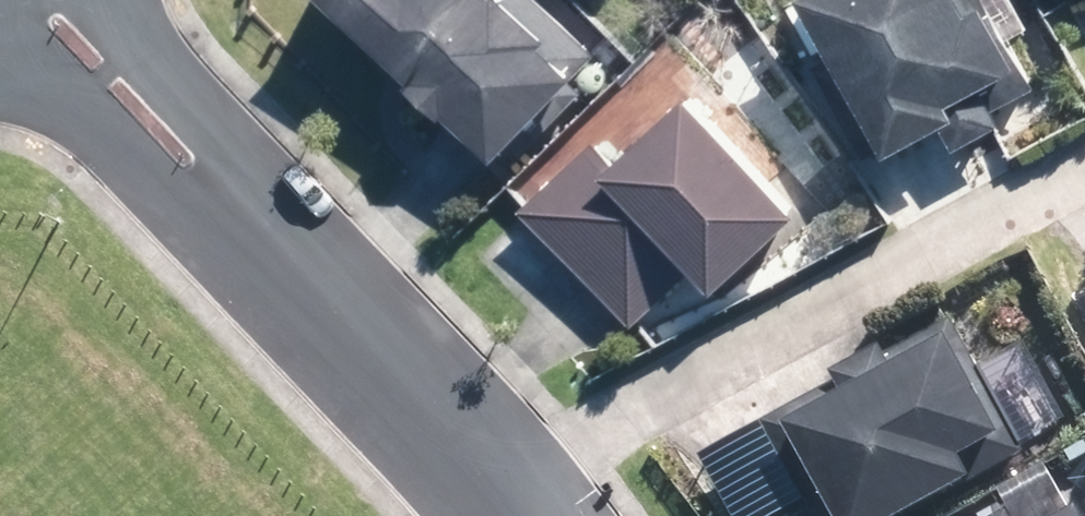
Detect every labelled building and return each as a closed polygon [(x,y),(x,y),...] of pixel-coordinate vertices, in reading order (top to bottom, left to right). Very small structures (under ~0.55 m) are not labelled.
[(502,131),(581,49),(529,0),(363,0),(502,131)] [(857,45),(830,59),(877,149),(1008,82),(965,0),(834,0),(857,45)] [(795,201),(701,102),(624,173),(599,147),(539,203),(637,307),(697,251),(718,272),(795,201)] [(779,423),(818,496),(834,487),(849,515),(888,515),(969,473),(959,454),(1000,432),(947,334),(779,423)]
